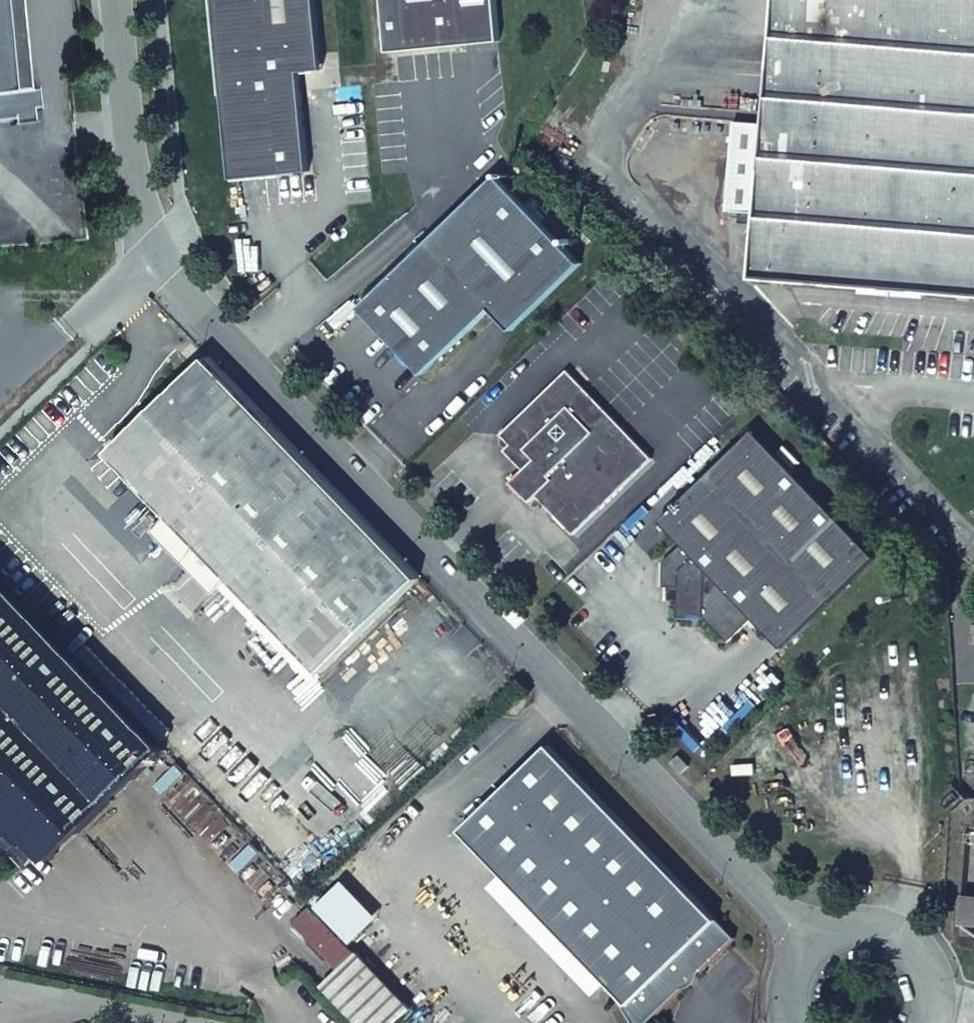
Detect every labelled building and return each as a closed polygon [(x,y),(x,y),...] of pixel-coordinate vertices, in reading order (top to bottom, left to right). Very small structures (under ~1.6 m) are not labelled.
[(11,121),(11,126),(31,124),(30,112),(37,111),(35,93),(28,93),(20,1),(20,0),(0,0),(0,122),(11,121)] [(232,179),(309,171),(300,72),(306,71),(321,53),(317,0),(211,0),(212,16),(217,16),(232,179)] [(501,42),(497,0),(385,0),(389,53),(501,42)] [(770,125),(762,214),(760,214),(759,222),(761,222),(757,280),(973,297),(973,0),(780,0),(770,125)] [(762,214),(770,125),(736,122),(728,212),(760,214),(762,214)] [(433,242),(363,309),(405,353),(413,361),(426,375),(493,310),(514,332),(583,265),(499,178),(433,242)] [(413,361),(405,353),(400,358),(408,366),(413,361)] [(418,579),(205,358),(185,378),(107,454),(168,518),(179,507),(239,569),(229,579),(320,674),(418,579)] [(523,471),(510,483),(529,503),(536,497),(574,535),(652,459),(567,371),(500,436),(509,446),(515,451),(525,452),(534,461),(523,471)] [(754,431),(661,522),(683,545),(663,564),(663,588),(668,588),(679,588),(679,601),(678,619),(703,620),(728,644),(753,620),(782,650),(877,559),(754,431)] [(515,451),(509,446),(504,451),(523,471),(534,461),(525,452),(515,451)] [(152,533),(212,595),(229,579),(239,569),(179,507),(168,518),(152,533)] [(6,812),(52,860),(165,750),(0,580),(0,805),(6,812)] [(679,588),(668,588),(668,601),(679,601),(679,588)] [(607,982),(633,1022),(646,1022),(735,937),(548,744),(459,830),(607,982)] [(682,773),(690,766),(680,755),(672,763),(682,773)] [(379,919),(343,883),(317,908),(352,944),(379,919)] [(963,897),(960,925),(973,926),(973,898),(963,897)] [(295,923),(340,969),(356,954),(311,908),(295,923)]
